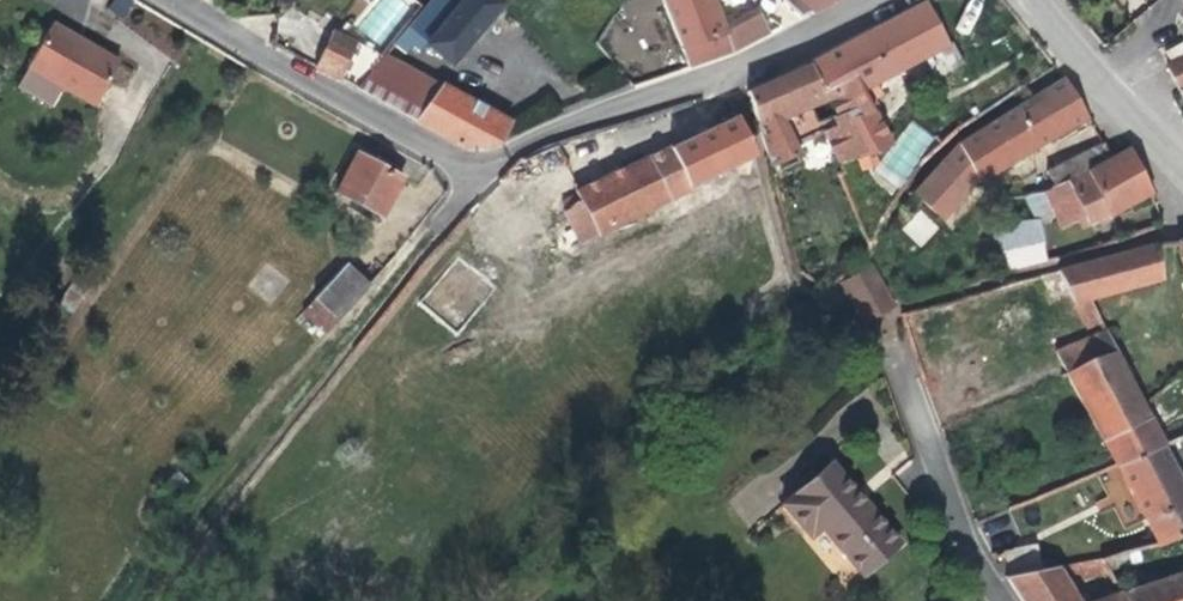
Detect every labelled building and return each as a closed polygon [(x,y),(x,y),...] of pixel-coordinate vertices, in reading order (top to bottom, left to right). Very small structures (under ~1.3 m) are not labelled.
[(391,50),(400,59),(406,52),(414,58),(422,48),(446,69),(497,8),(488,0),(434,0),(419,15),(391,50)] [(768,37),(756,14),(724,30),(710,0),(645,0),(635,7),(643,20),(662,4),(690,70),(729,55),(768,37)] [(797,22),(814,13),(833,0),(774,0),(797,22)] [(948,50),(922,6),(810,67),(817,83),(854,66),(861,83),(879,76),(925,59),(948,50)] [(92,55),(96,48),(60,27),(56,32),(92,55)] [(127,67),(96,48),(92,55),(56,32),(23,89),(58,110),(70,89),(103,108),(127,67)] [(316,72),(355,94),(381,62),(335,37),(316,72)] [(937,80),(962,65),(950,49),(948,50),(925,59),(937,80)] [(1182,62),(1182,49),(1165,57),(1170,66),(1182,62)] [(355,94),(414,126),(437,93),(381,62),(355,94)] [(839,169),(856,159),(842,132),(874,114),(870,105),(867,97),(861,83),(854,66),(817,83),(810,67),(747,93),(768,168),(798,159),(795,149),(825,140),(839,169)] [(1168,72),(1178,91),(1180,96),(1182,94),(1182,66),(1168,72)] [(879,76),(861,83),(867,97),(875,93),(883,89),(879,76)] [(1013,110),(957,147),(976,185),(1085,117),(1062,80),(1013,110)] [(484,156),(495,151),(505,131),(437,93),(414,126),(462,152),(484,156)] [(875,93),(867,97),(870,105),(878,101),(875,93)] [(842,132),(856,159),(886,143),(874,114),(842,132)] [(751,156),(734,117),(578,192),(585,209),(596,235),(693,188),(693,186),(751,156)] [(912,119),(873,168),(897,187),(936,138),(912,119)] [(1057,184),(1111,157),(1102,143),(1049,168),(1057,184)] [(957,238),(986,205),(976,185),(957,147),(931,175),(915,199),(957,238)] [(1105,219),(1148,196),(1125,151),(1111,157),(1057,184),(1044,190),(1060,227),(1077,219),(1081,225),(1102,214),(1105,219)] [(382,220),(404,180),(357,156),(337,197),(382,220)] [(519,192),(490,219),(515,246),(543,221),(519,192)] [(596,235),(585,209),(568,219),(579,243),(596,235)] [(918,210),(901,229),(921,247),(938,228),(918,210)] [(990,275),(1011,270),(1009,238),(988,239),(990,275)] [(1175,246),(1176,260),(1182,278),(1182,243),(1175,246)] [(1155,249),(1057,274),(1074,307),(1159,278),(1155,249)] [(891,312),(865,265),(837,282),(862,325),(891,312)] [(313,305),(339,326),(370,288),(343,266),(313,305)] [(1093,311),(1079,316),(1086,330),(1100,324),(1093,311)] [(1052,355),(1102,445),(1148,423),(1104,333),(1052,355)] [(1182,436),(1182,409),(1148,423),(1159,445),(1182,436)] [(1102,445),(1113,464),(1159,445),(1148,423),(1102,445)] [(1113,464),(1156,544),(1166,540),(1182,533),(1182,495),(1159,445),(1113,464)] [(784,506),(800,524),(812,537),(824,527),(865,574),(900,544),(849,486),(832,467),(784,506)] [(975,524),(985,545),(1007,535),(999,514),(975,524)] [(825,533),(810,545),(836,577),(851,565),(825,533)] [(1111,583),(1114,588),(1135,572),(1130,564),(1168,552),(1166,540),(1156,544),(1098,559),(1111,583)] [(1008,558),(1015,578),(1046,570),(1040,545),(1008,558)] [(1055,568),(1046,570),(1015,578),(1007,579),(1021,600),(1075,600),(1055,568)] [(1182,585),(1180,579),(1128,600),(1182,600),(1182,586),(1182,585)] [(1114,588),(1111,583),(1088,591),(1093,600),(1120,600),(1114,588)]
